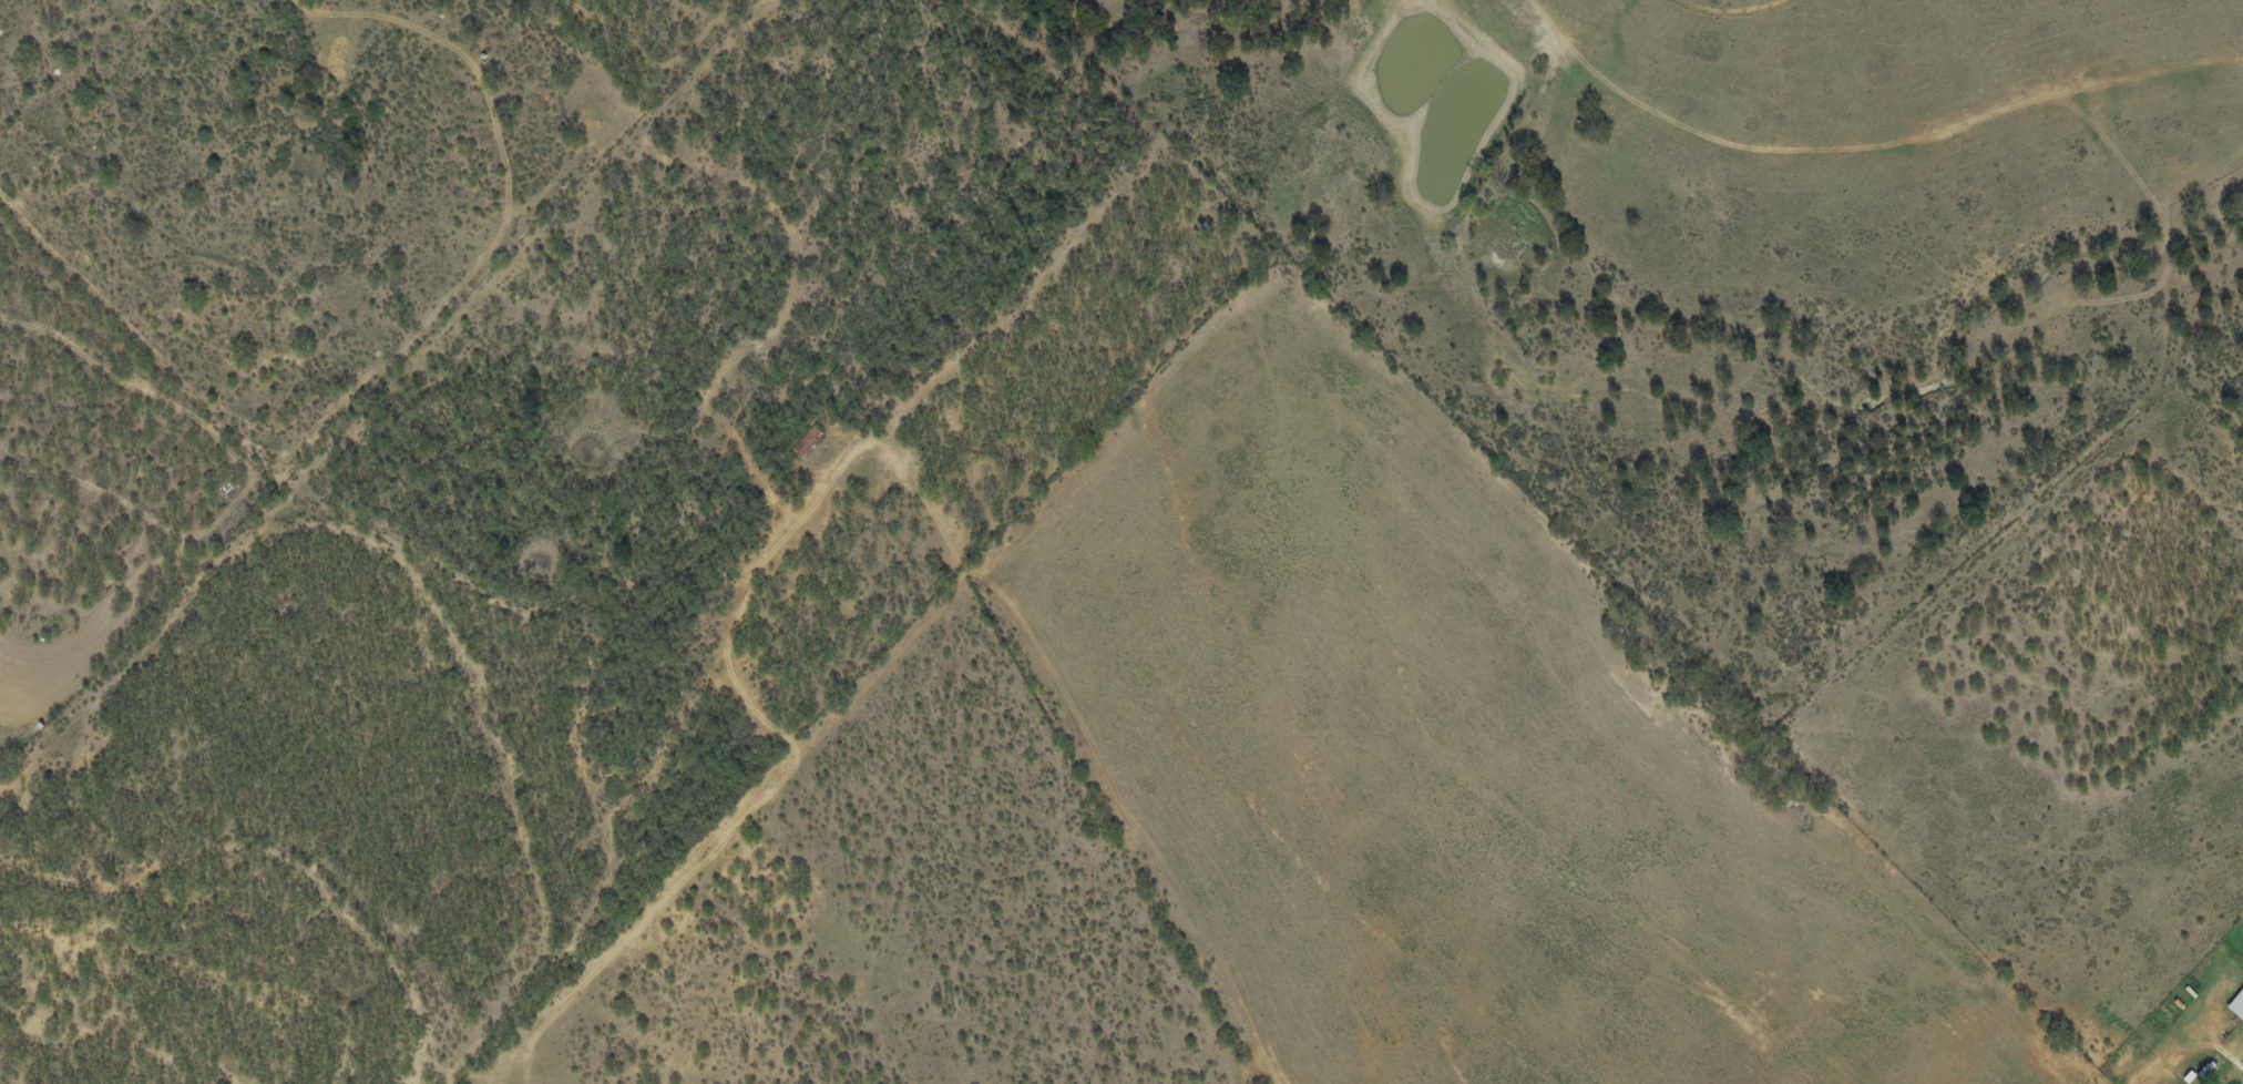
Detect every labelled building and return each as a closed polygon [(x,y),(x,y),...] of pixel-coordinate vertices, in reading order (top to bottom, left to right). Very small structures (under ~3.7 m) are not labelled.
[(801,458),(823,436),(811,425),(790,447),(801,458)] [(2242,1020),(2242,992),(2229,1008),(2242,1020)]
